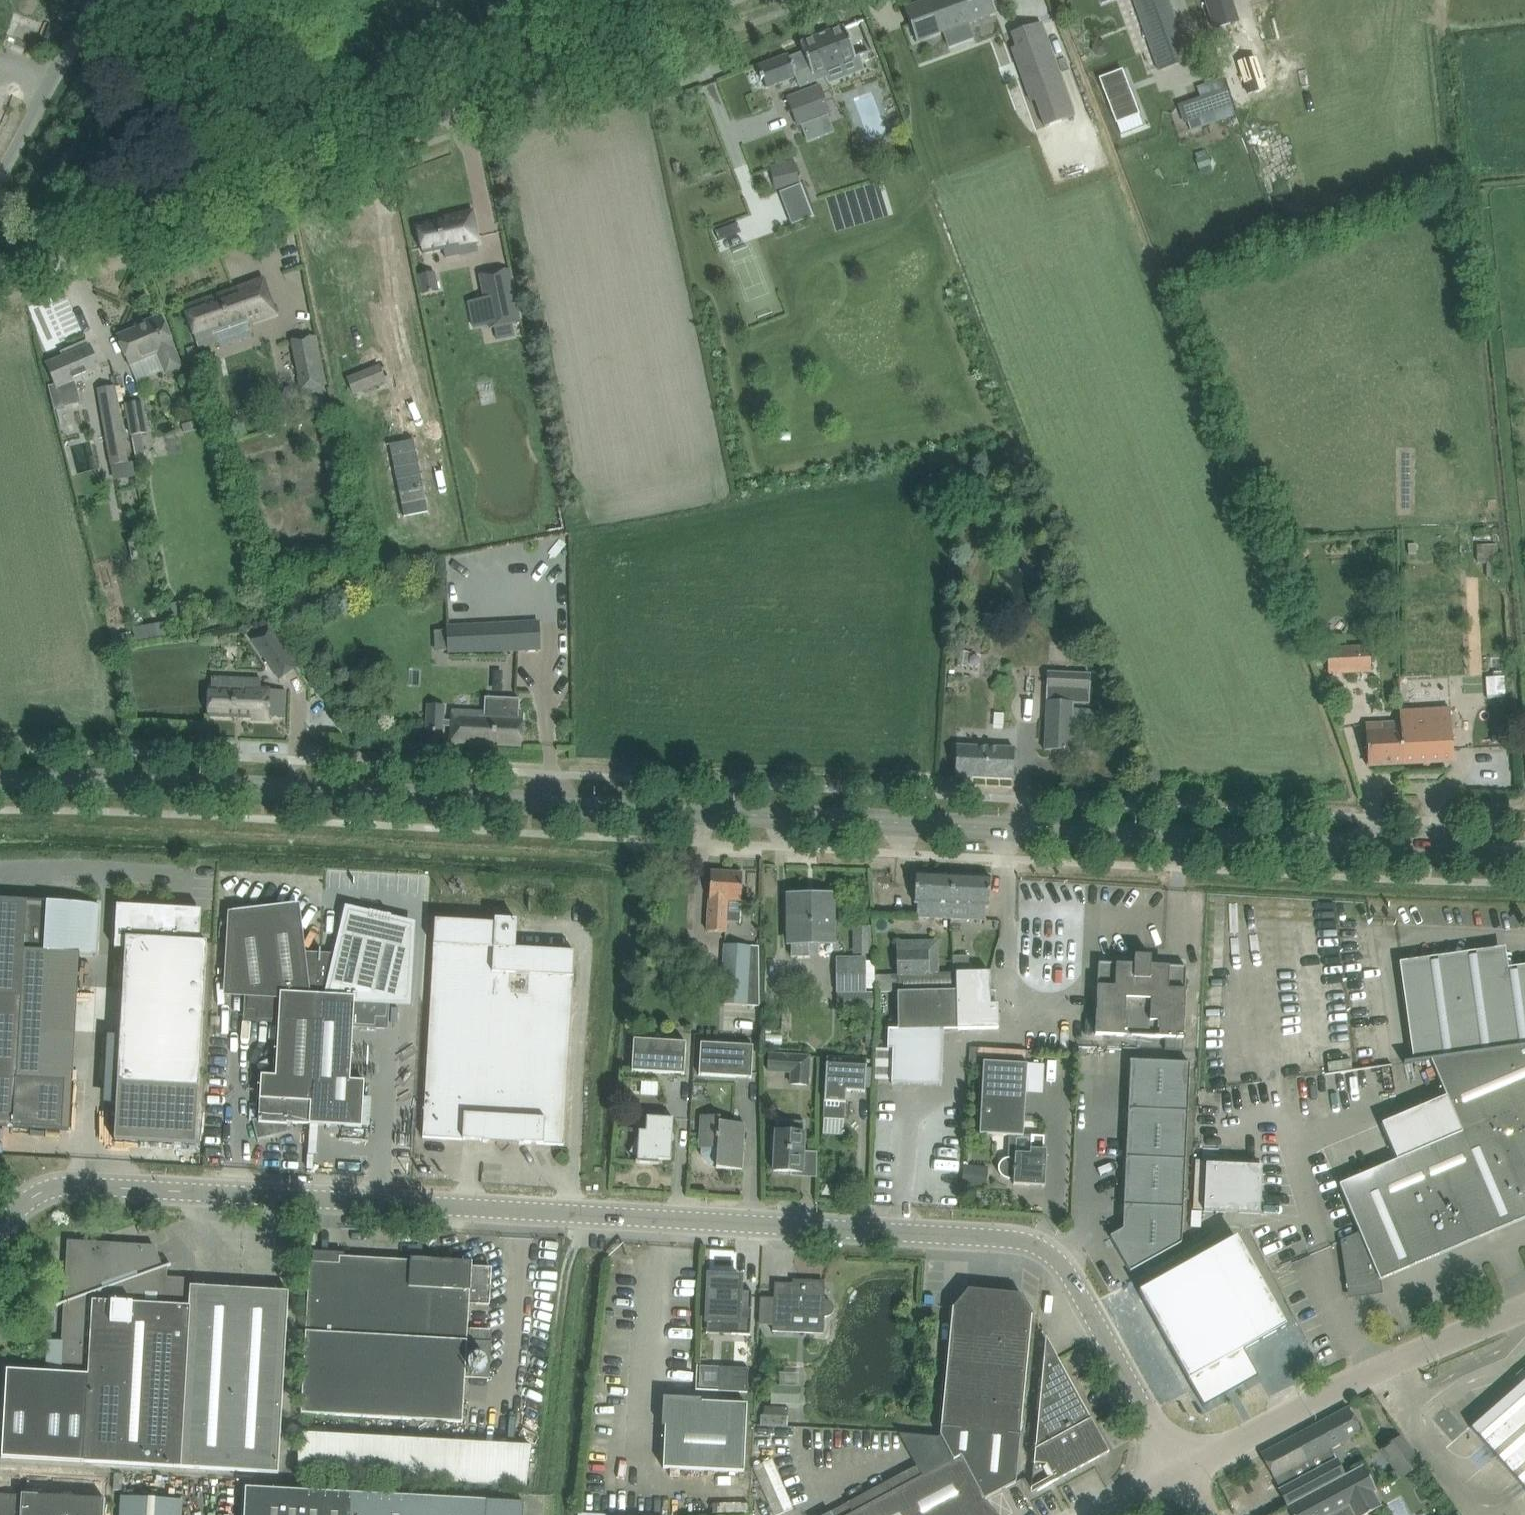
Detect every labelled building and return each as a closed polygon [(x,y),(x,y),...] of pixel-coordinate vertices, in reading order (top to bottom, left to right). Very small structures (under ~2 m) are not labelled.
[(904,8),(916,42),(942,32),(968,23),(996,13),(991,0),(925,0),(904,8)] [(1158,71),(1190,59),(1169,0),(1133,0),(1158,71)] [(1082,113),(1046,19),(1016,30),(1024,51),(1018,53),(1025,70),(1030,68),(1052,124),(1082,113)] [(812,75),(855,59),(843,27),(800,43),(803,53),(788,58),(787,55),(757,66),(761,75),(759,76),(760,80),(762,79),(766,88),(795,77),(794,72),(809,66),(812,75)] [(1097,43),(1093,46),(1092,52),(1096,56),(1101,56),(1105,53),(1106,47),(1102,43),(1097,43)] [(1120,53),(1092,64),(1115,122),(1143,111),(1120,53)] [(1177,105),(1183,122),(1198,117),(1202,128),(1235,117),(1223,79),(1197,87),(1200,98),(1177,105)] [(829,114),(825,102),(819,85),(786,96),(797,126),(829,114)] [(1206,155),(1195,159),(1198,169),(1210,165),(1206,155)] [(769,168),(774,191),(798,186),(793,162),(769,168)] [(417,226),(423,254),(444,250),(445,258),(471,253),(469,245),(479,243),(473,211),(445,217),(445,220),(438,222),(417,226)] [(507,325),(520,322),(520,319),(519,315),(509,269),(479,275),(484,299),(489,324),(490,328),(507,325)] [(419,275),(423,295),(438,292),(434,272),(419,275)] [(276,314),(263,279),(184,307),(199,349),(218,343),(215,335),(276,314)] [(136,326),(137,329),(118,337),(130,365),(156,355),(163,374),(182,367),(161,316),(136,326)] [(291,341),(300,391),(325,386),(316,337),(291,341)] [(47,364),(55,384),(47,386),(53,411),(80,404),(74,380),(99,370),(87,340),(71,347),(73,353),(47,364)] [(197,354),(187,358),(191,367),(200,363),(197,354)] [(346,376),(352,395),(385,383),(378,364),(346,376)] [(128,474),(126,462),(128,462),(114,386),(95,389),(109,465),(113,465),(115,476),(128,474)] [(141,401),(124,404),(130,435),(147,432),(141,401)] [(1415,544),(1407,544),(1408,554),(1416,553),(1415,544)] [(1475,545),(1476,561),(1496,561),(1495,545),(1475,545)] [(449,625),(447,626),(447,630),(448,650),(448,655),(517,651),(519,651),(539,650),(537,621),(449,625)] [(300,665),(272,624),(251,638),(279,679),(300,665)] [(129,632),(117,634),(120,645),(132,642),(129,632)] [(1327,649),(1329,674),(1371,671),(1370,646),(1327,649)] [(1088,703),(1090,674),(1047,671),(1044,750),(1084,752),(1085,724),(1099,724),(1100,710),(1072,709),(1072,702),(1088,703)] [(1484,677),(1486,701),(1504,700),(1502,677),(1484,677)] [(284,717),(285,691),(260,690),(260,680),(223,678),(222,688),(209,688),(208,716),(269,719),(269,716),(284,717)] [(428,705),(426,729),(443,730),(444,726),(451,727),(450,743),(492,745),(496,745),(521,746),(522,726),(523,714),(452,711),(451,721),(444,720),(445,706),(428,705)] [(1453,762),(1450,708),(1432,709),(1401,711),(1402,730),(1366,732),(1367,767),(1453,762)] [(955,776),(1013,779),(1014,749),(956,746),(955,776)] [(707,931),(726,932),(728,900),(741,901),(742,873),(710,871),(707,931)] [(915,893),(915,904),(918,905),(917,917),(966,919),(984,920),(985,907),(989,907),(989,897),(990,877),(916,873),(915,893)] [(790,898),(790,918),(791,956),(809,956),(809,942),(831,942),(830,897),(790,898)] [(62,1130),(65,1081),(16,1078),(20,998),(47,1000),(50,951),(96,954),(97,936),(97,929),(99,905),(50,902),(49,906),(27,905),(27,900),(0,899),(0,1126),(62,1130)] [(126,940),(114,1141),(196,1145),(207,943),(199,942),(201,913),(195,912),(118,908),(117,908),(115,939),(116,939),(126,940)] [(310,1124),(320,948),(319,948),(319,953),(300,952),(298,934),(297,934),(294,910),(234,917),(234,916),(233,916),(228,991),(248,992),(247,1009),(257,1010),(257,1019),(278,1020),(275,1076),(261,1075),(258,1120),(253,1122),(257,1139),(287,1132),(287,1123),(310,1124)] [(321,948),(320,948),(310,1124),(362,1127),(364,1081),(350,1080),(353,1024),(375,1026),(375,1017),(386,1017),(387,1000),(406,1001),(410,926),(409,926),(409,927),(349,913),(344,936),(343,936),(339,954),(320,953),(321,948)] [(422,1137),(524,1143),(564,1145),(575,952),(515,949),(517,920),(495,919),(494,924),(435,920),(422,1137)] [(869,926),(853,926),(853,951),(869,951),(869,926)] [(897,976),(876,976),(876,992),(897,992),(898,1020),(889,1020),(888,1029),(887,1049),(892,1049),(890,1083),(941,1086),(943,1030),(998,1029),(998,1005),(990,1005),(989,972),(969,973),(968,956),(953,956),(953,973),(929,973),(928,951),(918,951),(918,942),(896,942),(897,976)] [(832,944),(811,943),(811,953),(832,954),(832,944)] [(723,1004),(747,1005),(750,946),(724,944),(722,984),(724,985),(723,1004)] [(1339,1185),(1360,1234),(1342,1242),(1347,1276),(1350,1296),(1375,1293),(1373,1282),(1524,1218),(1524,1198),(1524,1197),(1524,1196),(1524,970),(1504,973),(1501,952),(1404,966),(1407,986),(1417,1061),(1403,1062),(1403,1063),(1431,1060),(1446,1097),(1423,1106),(1439,1142),(1398,1160),(1396,1160),(1339,1185)] [(1186,967),(1150,965),(1151,956),(1135,956),(1134,965),(1098,963),(1095,1035),(1132,1037),(1132,1048),(1141,1049),(1141,1037),(1183,1039),(1186,967)] [(838,960),(838,991),(864,990),(864,960),(838,960)] [(828,979),(821,979),(821,996),(835,996),(834,963),(828,964),(828,979)] [(836,993),(837,1009),(874,1008),(874,992),(836,993)] [(874,1028),(875,1011),(866,1010),(866,1028),(874,1028)] [(631,1072),(684,1075),(686,1042),(633,1039),(631,1072)] [(698,1075),(751,1078),(753,1046),(700,1043),(698,1075)] [(791,1084),(807,1085),(809,1057),(769,1055),(768,1071),(792,1072),(791,1084)] [(825,1102),(824,1118),(844,1119),(845,1103),(846,1103),(846,1091),(865,1092),(867,1060),(826,1058),(824,1102),(825,1102)] [(1185,1175),(1187,1119),(1190,1063),(1140,1061),(1131,1061),(1130,1060),(1122,1229),(1110,1236),(1130,1272),(1182,1243),(1185,1175)] [(979,1134),(1023,1137),(1027,1064),(983,1062),(979,1134)] [(1037,1081),(1039,1063),(1029,1062),(1027,1080),(1037,1081)] [(716,1164),(716,1168),(742,1169),(744,1123),(718,1122),(718,1116),(701,1115),(699,1148),(701,1148),(701,1155),(704,1160),(710,1164),(716,1164)] [(637,1162),(635,1162),(635,1163),(659,1164),(659,1163),(657,1163),(658,1159),(671,1160),(672,1140),(673,1119),(646,1117),(646,1131),(639,1131),(638,1136),(629,1152),(637,1156),(637,1162)] [(772,1148),(774,1151),(773,1171),(802,1173),(804,1133),(804,1121),(795,1121),(795,1132),(775,1131),(775,1136),(772,1138),(772,1148)] [(999,1174),(1000,1175),(1001,1176),(1003,1178),(1005,1179),(1008,1179),(1013,1179),(1013,1184),(1044,1186),(1046,1150),(1043,1150),(1044,1137),(1031,1136),(1030,1154),(1015,1153),(1014,1158),(1009,1158),(1007,1158),(1005,1159),(1004,1159),(1002,1160),(1001,1161),(1000,1162),(999,1164),(998,1165),(998,1167),(998,1168),(998,1170),(998,1172),(999,1174)] [(1260,1215),(1262,1167),(1206,1164),(1203,1212),(1260,1215)] [(981,1167),(963,1165),(962,1184),(980,1185),(981,1167)] [(826,1187),(823,1191),(825,1196),(830,1196),(833,1192),(831,1188),(826,1187)] [(1236,1237),(1139,1291),(1203,1407),(1258,1377),(1243,1350),(1286,1326),(1236,1237)] [(2,1438),(1,1457),(83,1462),(181,1468),(181,1467),(278,1473),(287,1312),(289,1292),(191,1286),(191,1279),(167,1277),(168,1266),(171,1265),(170,1264),(155,1270),(146,1245),(67,1241),(64,1302),(63,1304),(60,1370),(60,1372),(6,1369),(4,1417),(2,1438)] [(338,1263),(309,1262),(308,1282),(300,1413),(462,1423),(465,1377),(489,1379),(491,1342),(467,1341),(469,1304),(489,1305),(491,1267),(471,1266),(472,1262),(410,1258),(410,1260),(339,1256),(338,1263)] [(706,1333),(750,1335),(752,1292),(751,1292),(751,1296),(740,1295),(741,1277),(709,1276),(706,1333)] [(772,1326),(772,1331),(787,1332),(822,1334),(823,1317),(824,1317),(825,1317),(828,1316),(830,1315),(832,1312),(833,1309),(833,1306),(831,1303),(828,1301),(825,1300),(824,1300),(824,1287),(824,1281),(802,1280),(801,1287),(794,1287),(794,1284),(774,1283),(774,1298),(772,1326)] [(952,1307),(944,1388),(1024,1396),(1032,1315),(1020,1295),(967,1290),(952,1307)] [(1109,1453),(1057,1359),(1044,1357),(1031,1488),(1035,1486),(1037,1491),(1109,1453)] [(718,1391),(747,1392),(748,1368),(719,1367),(718,1391)] [(773,1403),(799,1403),(800,1372),(773,1371),(773,1403)] [(1470,1428),(1484,1443),(1524,1489),(1524,1380),(1470,1428)] [(828,1514),(829,1514),(987,1514),(980,1503),(984,1500),(1016,1483),(1020,1435),(1024,1396),(944,1388),(941,1428),(939,1440),(950,1457),(921,1474),(917,1466),(893,1479),(897,1487),(896,1488),(872,1501),(859,1509),(852,1513),(847,1503),(828,1514)] [(663,1468),(744,1472),(747,1404),(666,1400),(663,1468)] [(1261,1455),(1264,1461),(1273,1478),(1279,1490),(1335,1460),(1329,1449),(1361,1433),(1358,1426),(1349,1408),(1261,1455)] [(297,1474),(526,1487),(531,1447),(299,1434),(297,1474)] [(1379,1450),(1400,1479),(1421,1464),(1401,1435),(1379,1450)] [(1288,1506),(1343,1476),(1335,1460),(1279,1490),(1288,1506)] [(1364,1465),(1343,1476),(1288,1506),(1287,1506),(1287,1507),(1288,1509),(1291,1514),(1325,1514),(1347,1504),(1353,1514),(1364,1514),(1380,1506),(1374,1494),(1378,1492),(1364,1465)] [(105,1499),(104,1499),(105,1479),(64,1477),(62,1496),(21,1494),(21,1496),(0,1495),(0,1514),(104,1514),(105,1499)] [(365,1496),(243,1491),(242,1514),(364,1514),(365,1496)] [(182,1500),(121,1496),(120,1514),(181,1514),(182,1500)] [(365,1496),(364,1514),(424,1514),(425,1498),(365,1496)] [(425,1498),(424,1514),(522,1514),(523,1502),(486,1500),(425,1498)]
